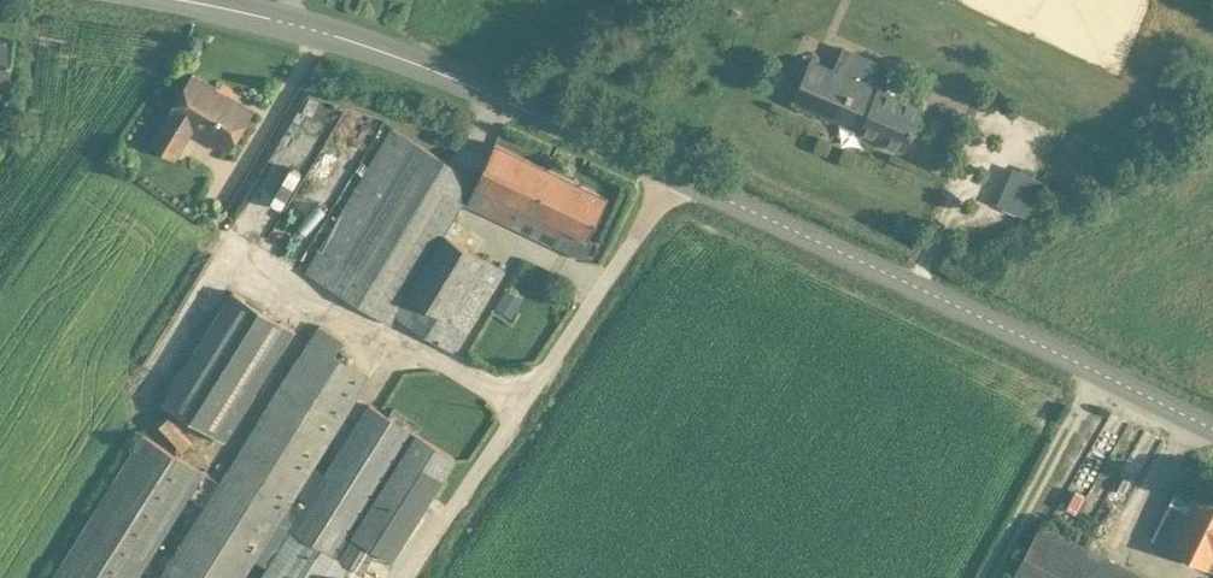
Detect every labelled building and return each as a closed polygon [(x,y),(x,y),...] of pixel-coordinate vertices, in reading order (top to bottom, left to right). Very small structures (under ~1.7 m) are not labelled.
[(19,84),(22,38),(0,37),(0,83),(19,84)] [(800,103),(911,153),(932,108),(821,58),(800,103)] [(237,157),(264,116),(195,71),(149,143),(179,163),(199,132),(237,157)] [(299,93),(287,112),(313,129),(325,110),(299,93)] [(468,185),(386,136),(302,276),(384,325),(468,185)] [(477,202),(592,259),(621,201),(506,144),(477,202)] [(1012,212),(1029,177),(998,162),(981,197),(1012,212)] [(506,274),(448,237),(393,324),(437,351),(451,328),(466,337),(506,274)] [(234,293),(171,399),(225,431),(287,325),(234,293)] [(53,577),(133,577),(185,496),(204,508),(159,577),(237,577),(363,379),(331,360),(341,343),(314,326),(214,484),(141,438),(53,577)] [(260,577),(354,577),(370,554),(389,566),(453,458),(366,407),(260,577)] [(1058,477),(1065,458),(1052,453),(1045,472),(1058,477)] [(1186,486),(1160,538),(1212,565),(1212,499),(1186,486)]
